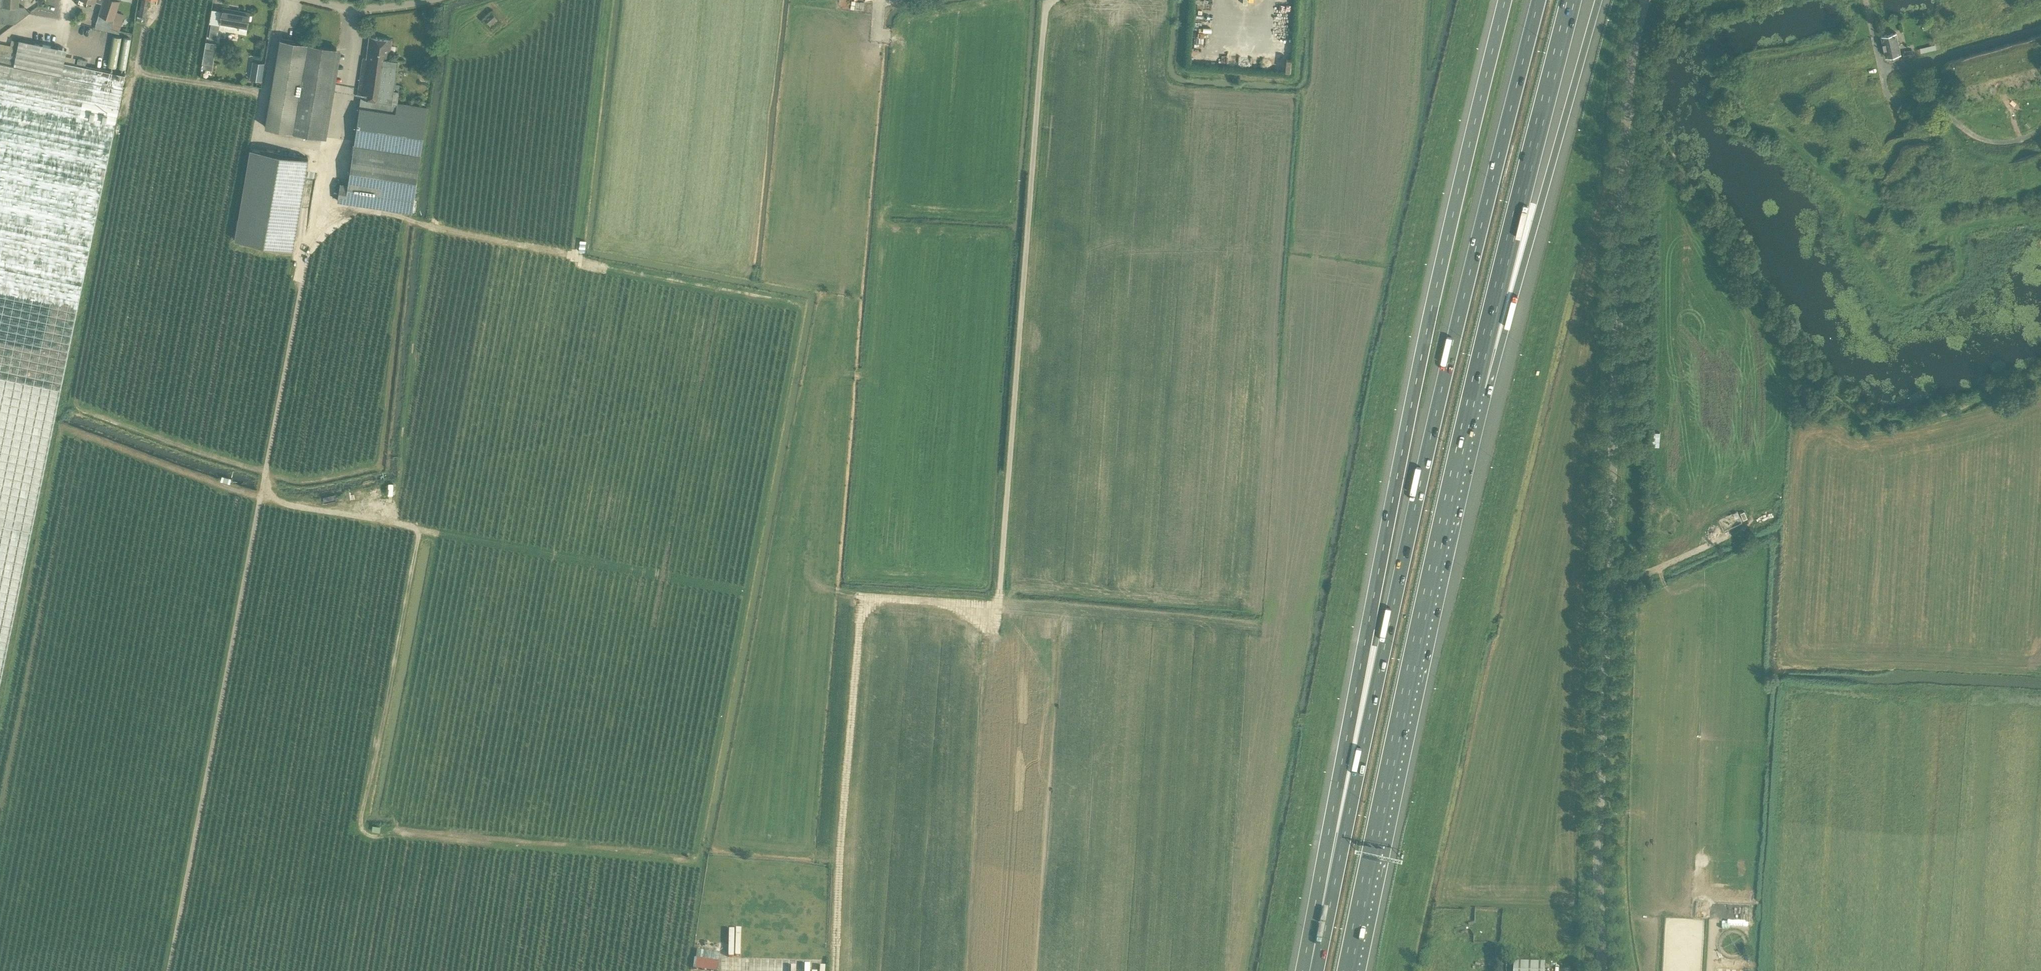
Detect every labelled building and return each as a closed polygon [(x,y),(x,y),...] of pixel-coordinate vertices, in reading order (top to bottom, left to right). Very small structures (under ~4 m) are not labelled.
[(16,23),(29,11),(25,6),(19,6),(19,0),(0,0),(0,22),(16,23)] [(99,14),(96,23),(94,28),(118,33),(119,30),(120,30),(123,21),(114,18),(120,0),(103,0),(102,3),(99,14)] [(140,9),(139,9),(138,15),(146,17),(149,0),(142,0),(140,9)] [(248,28),(250,12),(222,7),(220,23),(248,28)] [(488,19),(486,20),(491,27),(498,21),(493,15),(490,18),(489,17),(488,19)] [(217,39),(220,25),(211,23),(209,38),(217,39)] [(1899,58),(1898,54),(1901,53),(1896,31),(1881,35),(1886,56),(1893,55),(1894,59),(1899,58)] [(113,34),(110,65),(118,65),(121,35),(113,34)] [(124,36),(121,66),(128,67),(131,36),(124,36)] [(354,142),(348,183),(340,182),(338,200),(412,211),(428,106),(397,101),(399,89),(394,89),(398,59),(389,58),(392,38),(370,36),(367,58),(363,57),(358,96),(362,97),(354,142)] [(337,47),(309,42),(281,38),(266,127),(322,136),(337,47)] [(0,49),(0,684),(123,88),(122,88),(125,74),(64,62),(67,49),(19,39),(17,52),(0,49)] [(206,40),(202,67),(213,68),(217,42),(206,40)] [(1913,49),(1903,51),(1904,58),(1914,56),(1913,49)] [(255,63),(253,80),(262,81),(265,64),(255,63)] [(1898,157),(1898,158),(1899,158),(1899,157),(1899,155),(1900,154),(1901,153),(1902,151),(1903,150),(1904,149),(1905,149),(1906,156),(1922,153),(1922,146),(1923,146),(1924,146),(1926,146),(1928,146),(1929,146),(1930,146),(1931,146),(1932,147),(1932,148),(1933,148),(1931,151),(1932,152),(1935,148),(1933,147),(1932,146),(1931,145),(1930,145),(1929,144),(1927,144),(1926,144),(1924,144),(1923,144),(1921,144),(1905,147),(1903,148),(1902,149),(1900,150),(1899,152),(1898,154),(1898,155),(1898,157)] [(251,148),(236,239),(293,249),(309,158),(251,148)] [(330,193),(337,194),(340,180),(333,178),(330,193)] [(695,968),(711,970),(718,970),(721,953),(698,949),(695,968)] [(1544,964),(1514,963),(1514,970),(1544,970),(1544,964)]
